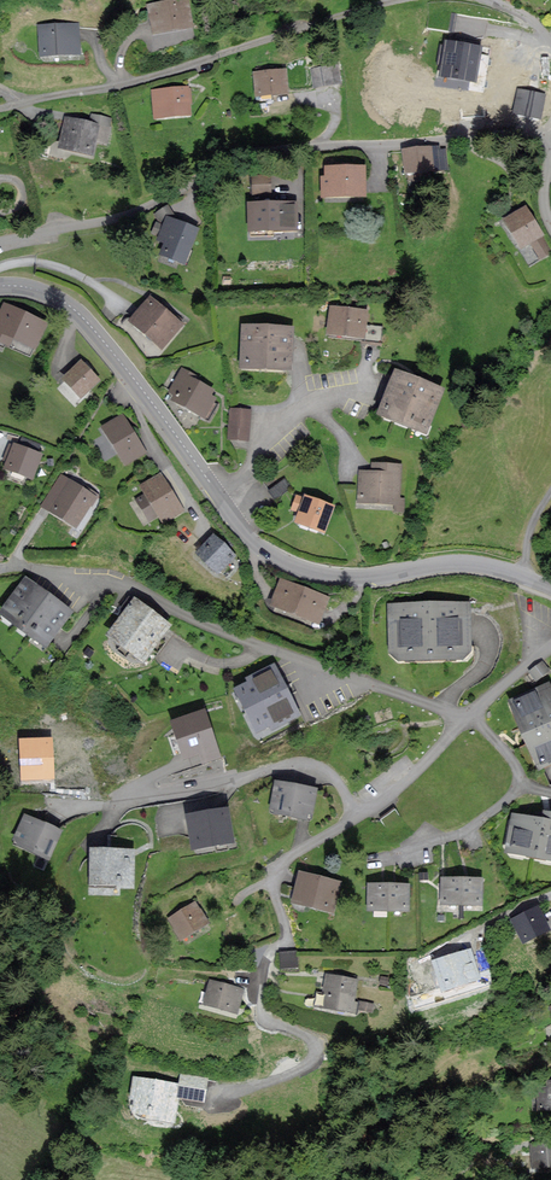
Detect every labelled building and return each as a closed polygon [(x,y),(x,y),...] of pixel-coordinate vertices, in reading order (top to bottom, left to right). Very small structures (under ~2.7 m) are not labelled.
[(191,32),(187,3),(150,9),(154,38),(191,32)] [(76,27),(39,30),(41,59),(79,56),(76,27)] [(479,52),(447,48),(442,80),(474,84),(479,52)] [(313,71),(317,87),(337,83),(334,67),(313,71)] [(257,76),(254,77),(256,100),(287,97),(285,74),(268,76),(268,71),(257,72),(257,76)] [(186,91),(153,94),(156,120),(189,117),(186,91)] [(544,97),(516,92),(512,117),(540,122),(544,97)] [(109,121),(93,118),(91,128),(66,124),(61,153),(92,159),(95,144),(105,146),(109,121)] [(437,150),(397,156),(400,177),(440,171),(437,150)] [(365,200),(364,172),(329,173),(330,184),(322,184),(323,202),(365,200)] [(252,194),(271,195),(272,178),(252,177),(252,194)] [(296,234),(295,208),(250,210),(251,235),(296,234)] [(542,238),(525,211),(504,225),(521,251),(531,244),(541,259),(549,254),(540,240),(542,238)] [(196,233),(167,222),(160,243),(168,246),(163,258),(184,266),(196,233)] [(179,324),(150,299),(132,320),(161,345),(179,324)] [(5,303),(0,314),(0,340),(9,344),(13,335),(34,345),(45,323),(5,303)] [(366,316),(332,312),(329,339),(363,342),(366,316)] [(292,335),(245,332),(242,371),(289,375),(292,335)] [(98,379),(82,361),(64,377),(81,395),(98,379)] [(194,376),(182,369),(171,390),(176,392),(172,398),(204,416),(214,399),(209,396),(212,390),(193,379),(194,376)] [(442,395),(396,378),(380,420),(425,438),(442,395)] [(249,411),(232,410),(230,437),(247,438),(249,411)] [(144,452),(122,416),(105,427),(126,463),(144,452)] [(40,453),(14,444),(13,447),(9,446),(4,460),(8,461),(6,467),(32,476),(40,453)] [(397,499),(399,465),(373,464),(372,472),(361,472),(359,500),(396,503),(396,510),(403,510),(403,500),(397,499)] [(182,511),(161,474),(142,485),(147,494),(138,500),(149,520),(159,515),(163,521),(182,511)] [(95,496),(69,481),(51,510),(77,526),(95,496)] [(332,505),(305,496),(304,499),(297,496),(293,509),(301,512),(298,520),(324,530),(332,505)] [(233,555),(214,536),(198,552),(217,571),(233,555)] [(71,611),(27,578),(1,611),(45,645),(71,611)] [(327,597),(282,580),(273,603),(318,621),(327,597)] [(169,625),(135,599),(109,634),(143,660),(169,625)] [(468,603),(393,605),(395,660),(467,658),(469,651),(468,603)] [(536,680),(550,671),(543,660),(529,670),(536,680)] [(298,714),(275,665),(249,677),(251,682),(237,688),(257,730),(271,723),(272,726),(298,714)] [(549,685),(512,702),(540,766),(550,761),(550,689),(549,685)] [(203,711),(173,721),(185,757),(201,751),(204,761),(219,756),(203,711)] [(20,779),(55,778),(53,737),(19,738),(20,779)] [(315,789),(277,782),(272,806),(278,807),(277,812),(309,818),(315,789)] [(227,808),(188,815),(194,847),(233,841),(227,808)] [(543,811),(541,818),(513,813),(506,851),(550,860),(550,813),(543,811)] [(60,831),(25,815),(15,838),(20,840),(18,845),(48,858),(60,831)] [(132,849),(91,849),(91,882),(132,882),(132,849)] [(340,883),(300,872),(293,900),(333,910),(340,883)] [(443,877),(443,903),(462,903),(463,877),(443,877)] [(482,904),(483,877),(463,877),(462,903),(482,904)] [(368,909),(388,910),(388,883),(368,883),(368,909)] [(408,910),(408,884),(388,883),(388,910),(408,910)] [(206,922),(194,903),(169,919),(182,938),(206,922)] [(549,928),(538,907),(513,919),(524,941),(549,928)] [(295,952),(281,953),(282,966),(296,965),(295,952)] [(468,956),(437,966),(445,987),(475,977),(468,956)] [(356,980),(327,975),(324,992),(327,993),(325,1006),(351,1010),(356,980)] [(242,990),(211,981),(204,1003),(236,1012),(242,990)] [(540,1081),(539,1108),(550,1108),(550,1081),(540,1081)] [(534,1144),(534,1168),(550,1168),(550,1143),(534,1144)]
